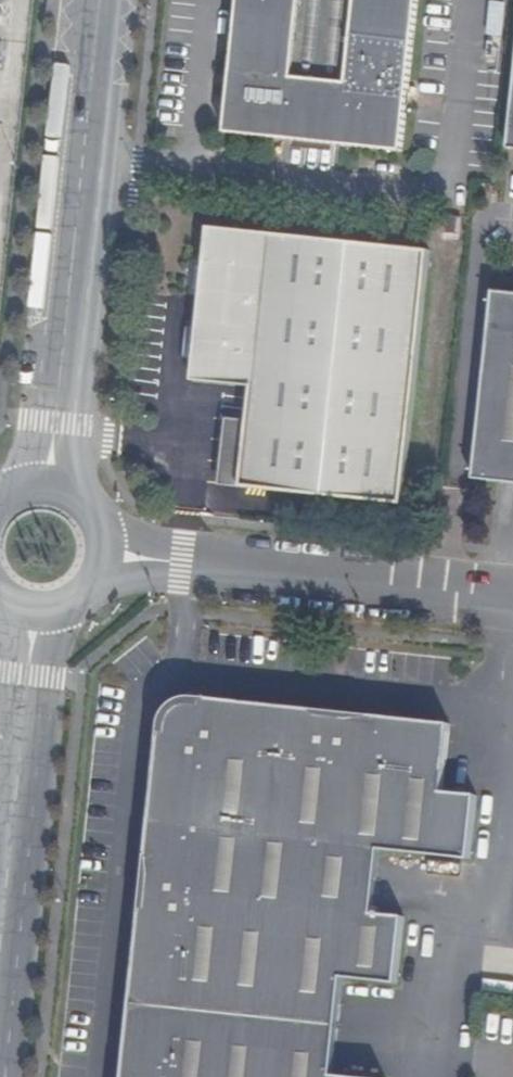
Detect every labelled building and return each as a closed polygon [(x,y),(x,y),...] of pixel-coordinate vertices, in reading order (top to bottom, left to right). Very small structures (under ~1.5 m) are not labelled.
[(225,135),(403,152),(418,0),(239,0),(225,135)] [(208,225),(191,376),(250,384),(240,483),(400,500),(425,249),(208,225)] [(503,293),(501,307),(484,480),(503,483),(512,484),(512,294),(503,293)] [(163,733),(149,858),(151,880),(148,909),(143,909),(126,1076),(334,1076),(345,982),(399,987),(406,919),(375,916),(382,853),(472,862),(479,799),(445,795),(452,727),(372,719),(350,720),(321,717),(321,713),(203,700),(202,706),(193,706),(192,706),(189,706),(189,707),(187,707),(182,709),(178,712),(176,715),(175,715),(171,721),(169,726),(168,733),(163,733)]
